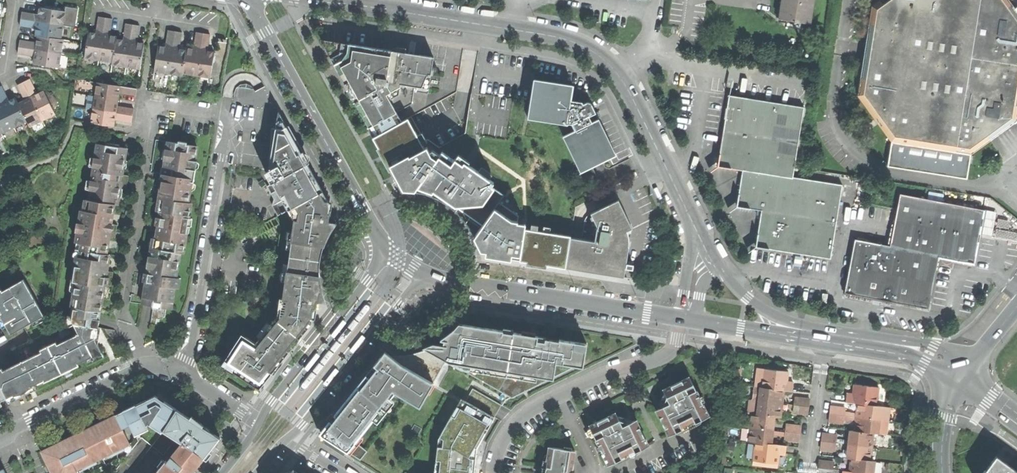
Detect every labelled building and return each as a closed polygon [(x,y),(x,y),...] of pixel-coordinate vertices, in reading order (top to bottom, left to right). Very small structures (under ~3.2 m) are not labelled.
[(797,27),(798,21),(808,23),(812,0),(783,0),(782,9),(780,9),(779,18),(788,20),(787,26),(797,27)] [(1005,7),(1011,2),(1010,0),(879,0),(872,5),(858,95),(892,141),(972,154),(991,140),(987,134),(1007,119),(1016,121),(1016,23),(1005,7)] [(1011,2),(1005,7),(1016,23),(1016,10),(1016,8),(1011,2)] [(39,7),(38,14),(35,14),(22,11),(21,19),(63,25),(70,26),(72,14),(65,13),(65,11),(39,7)] [(86,58),(99,60),(106,17),(98,16),(97,27),(96,30),(96,33),(90,32),(86,58)] [(117,36),(110,35),(111,33),(111,30),(113,18),(106,17),(99,60),(113,62),(116,39),(117,36)] [(61,39),(63,25),(21,19),(20,25),(34,27),(36,28),(35,35),(38,36),(61,39)] [(113,65),(127,67),(133,24),(126,23),(124,33),(124,37),(123,40),(116,39),(113,62),(113,65)] [(127,67),(140,69),(144,43),(138,42),(138,40),(139,35),(140,25),(133,24),(127,67)] [(154,71),(169,73),(176,31),(168,30),(166,39),(165,44),(165,46),(158,45),(154,71)] [(183,73),(187,50),(179,49),(180,47),(181,41),(182,32),(176,31),(169,73),(182,75),(183,73)] [(183,73),(197,75),(204,33),(196,32),(194,44),(194,46),(194,48),(187,47),(187,50),(183,73)] [(210,36),(210,34),(204,33),(197,75),(211,77),(215,52),(208,50),(208,48),(209,45),(210,36)] [(38,36),(37,42),(34,42),(21,40),(20,47),(61,53),(63,40),(61,39),(38,36)] [(354,87),(374,124),(400,112),(413,103),(417,91),(428,93),(435,57),(420,55),(420,57),(405,55),(392,53),(392,50),(349,43),(342,46),(342,48),(338,48),(337,55),(341,56),(341,62),(351,70),(362,75),(361,80),(360,85),(354,87)] [(59,68),(61,53),(20,47),(19,54),(32,56),(35,56),(34,64),(59,68)] [(30,78),(24,81),(43,120),(55,114),(44,90),(37,94),(36,90),(30,78)] [(573,84),(534,78),(528,117),(566,124),(567,122),(572,123),(574,130),(563,135),(580,171),(616,153),(595,111),(592,104),(589,101),(587,101),(584,103),(583,103),(582,101),(571,99),(573,84)] [(30,126),(43,120),(24,81),(18,84),(24,97),(25,99),(18,103),(27,121),(30,126)] [(98,82),(96,96),(119,100),(119,96),(120,93),(137,96),(138,88),(98,82)] [(0,86),(0,97),(14,127),(27,121),(18,103),(16,97),(9,101),(8,97),(2,85),(0,86)] [(119,100),(96,96),(94,109),(133,115),(134,108),(120,106),(118,105),(119,100)] [(761,210),(756,247),(830,259),(841,185),(793,178),(803,107),(729,96),(718,167),(742,170),(737,206),(761,210)] [(14,127),(0,97),(0,130),(1,133),(14,127)] [(118,120),(132,122),(133,115),(94,109),(92,122),(115,126),(116,119),(118,120)] [(323,191),(280,111),(279,111),(275,133),(270,169),(272,173),(268,176),(272,183),(274,182),(289,210),(294,207),(321,192),(323,191)] [(400,112),(374,124),(379,132),(404,119),(400,112)] [(379,132),(373,136),(384,156),(395,177),(403,191),(415,190),(428,192),(439,197),(451,190),(471,161),(466,159),(464,163),(456,157),(452,163),(440,155),(438,158),(433,154),(427,144),(425,146),(409,116),(404,119),(379,132)] [(1016,121),(1007,119),(987,134),(991,140),(1004,131),(1016,122),(1016,121)] [(161,305),(171,307),(180,251),(183,252),(191,202),(188,202),(191,182),(194,182),(196,168),(193,167),(197,145),(168,140),(167,148),(170,148),(169,159),(165,159),(164,166),(162,180),(165,181),(164,189),(161,189),(159,197),(160,198),(164,198),(163,205),(161,205),(159,216),(157,216),(155,230),(157,230),(156,237),(158,237),(156,246),(151,246),(150,255),(153,256),(151,266),(145,265),(143,279),(146,280),(145,283),(145,287),(148,287),(146,295),(143,295),(142,303),(152,304),(151,306),(160,308),(161,305)] [(73,306),(78,307),(101,310),(105,284),(109,285),(111,271),(108,270),(111,254),(107,253),(110,236),(111,230),(114,230),(115,224),(112,223),(113,221),(109,220),(110,215),(113,216),(115,204),(118,204),(120,196),(117,195),(118,187),(121,188),(123,173),(124,167),(121,166),(123,159),(125,160),(127,147),(99,143),(90,200),(86,199),(84,211),(82,210),(80,222),(82,223),(81,231),(79,231),(77,242),(79,242),(78,249),(81,250),(80,258),(77,258),(73,281),(77,282),(73,306)] [(451,190),(439,197),(450,204),(475,165),(471,161),(451,190)] [(475,165),(450,204),(463,216),(471,227),(477,239),(482,250),(487,251),(486,256),(516,260),(557,266),(566,268),(571,236),(571,235),(526,229),(527,223),(500,205),(508,194),(495,185),(499,181),(475,165)] [(129,174),(123,173),(121,188),(127,189),(128,183),(129,174)] [(324,199),(321,192),(294,207),(296,212),(291,250),(294,250),(292,262),(288,262),(284,299),(285,299),(283,310),(277,318),(275,318),(256,342),(246,336),(241,343),(237,341),(231,349),(235,353),(226,364),(240,373),(238,375),(250,382),(252,380),(261,386),(272,373),(270,371),(275,366),(279,361),(281,362),(312,323),(309,321),(311,319),(312,317),(313,313),(314,308),(316,307),(317,300),(326,302),(324,295),(320,276),(320,266),(322,256),(324,245),(328,236),(336,224),(328,223),(329,218),(329,214),(327,214),(329,202),(327,198),(324,199)] [(984,210),(900,193),(890,246),(855,239),(845,292),(882,300),(898,303),(912,306),(928,309),(939,256),(974,263),(979,237),(984,210)] [(618,199),(591,213),(597,226),(595,240),(571,236),(566,268),(624,277),(629,246),(620,244),(621,239),(622,232),(632,227),(618,199)] [(119,224),(115,224),(114,230),(111,230),(110,236),(117,237),(118,229),(119,224)] [(26,325),(46,315),(26,278),(4,290),(3,288),(0,289),(0,306),(3,311),(1,312),(3,317),(11,333),(26,325)] [(75,322),(99,326),(101,310),(78,307),(76,318),(75,322)] [(30,387),(83,359),(64,324),(59,327),(51,312),(46,315),(26,325),(33,338),(14,348),(21,361),(11,366),(24,390),(30,387)] [(97,339),(99,326),(75,322),(76,318),(64,324),(83,359),(103,350),(98,341),(97,339)] [(334,335),(336,337),(348,322),(344,319),(334,332),(332,334),(334,335)] [(433,343),(423,347),(512,397),(584,365),(588,343),(460,322),(454,330),(441,339),(445,340),(444,344),(433,343)] [(366,336),(364,334),(352,349),(356,352),(368,337),(366,336)] [(307,368),(309,370),(321,355),(317,352),(307,365),(305,367),(307,368)] [(421,405),(434,383),(385,352),(320,434),(348,451),(373,421),(378,423),(395,401),(391,398),(396,393),(421,405)] [(24,390),(11,366),(4,370),(2,367),(0,368),(0,381),(7,396),(24,390)] [(732,367),(731,382),(738,383),(739,367),(732,367)] [(788,370),(757,367),(755,385),(755,386),(784,389),(793,390),(793,382),(787,381),(788,375),(788,370)] [(339,370),(337,368),(325,383),(329,386),(339,373),(341,371),(339,370)] [(657,408),(670,435),(683,428),(682,426),(695,419),(696,422),(709,416),(690,376),(664,389),(667,396),(666,401),(664,406),(657,408)] [(847,392),(846,401),(859,402),(876,404),(879,386),(855,383),(854,388),(854,393),(847,392)] [(783,396),(784,389),(755,386),(754,399),(782,402),(783,396)] [(163,432),(178,408),(173,404),(166,400),(162,404),(157,394),(139,402),(128,408),(137,428),(150,423),(163,432)] [(811,399),(795,397),(794,404),(810,406),(811,399)] [(461,399),(439,438),(435,472),(475,472),(477,449),(495,417),(461,399)] [(781,409),(782,402),(754,399),(750,399),(749,413),(752,413),(775,415),(780,416),(781,409)] [(888,405),(876,404),(859,402),(858,409),(857,416),(887,419),(888,405)] [(809,413),(810,406),(794,404),(794,412),(809,413)] [(831,405),(830,413),(845,415),(846,407),(831,405)] [(163,432),(150,423),(137,428),(128,408),(117,413),(124,428),(131,424),(136,434),(148,429),(113,472),(130,472),(163,432)] [(590,425),(609,464),(622,458),(621,455),(634,448),(636,451),(649,445),(636,419),(629,423),(624,421),(621,420),(617,411),(590,425)] [(124,428),(117,413),(107,418),(75,434),(62,440),(78,472),(83,472),(80,468),(83,466),(84,469),(99,462),(97,459),(110,453),(111,456),(126,449),(124,447),(131,443),(124,428)] [(774,423),(775,415),(752,413),(750,427),(773,429),(774,423)] [(830,413),(829,420),(844,422),(845,415),(830,413)] [(888,419),(887,419),(857,416),(856,423),(855,430),(873,432),(887,433),(888,419)] [(221,436),(191,417),(185,425),(178,421),(171,433),(177,438),(149,472),(192,472),(212,447),(221,436)] [(802,425),(786,424),(786,431),(801,433),(802,425)] [(772,437),(773,429),(750,427),(749,440),(756,441),(771,443),(772,437)] [(872,446),(873,432),(855,430),(850,429),(850,436),(849,443),(872,446)] [(800,440),(801,433),(786,431),(785,438),(800,440)] [(822,432),(821,440),(837,441),(837,434),(822,432)] [(62,440),(59,442),(49,446),(42,450),(53,472),(78,472),(62,440)] [(821,447),(836,449),(837,441),(821,440),(821,447)] [(786,453),(787,445),(771,443),(756,441),(754,459),(778,462),(779,457),(779,452),(786,453)] [(870,459),(872,446),(849,443),(848,449),(847,457),(852,457),(870,459)] [(575,472),(572,471),(575,450),(549,445),(546,469),(545,472),(575,472)] [(870,459),(852,457),(851,465),(851,470),(873,472),(874,472),(875,460),(870,459)] [(996,458),(985,472),(1016,472),(996,458)] [(818,467),(834,469),(834,461),(819,459),(818,467)]
